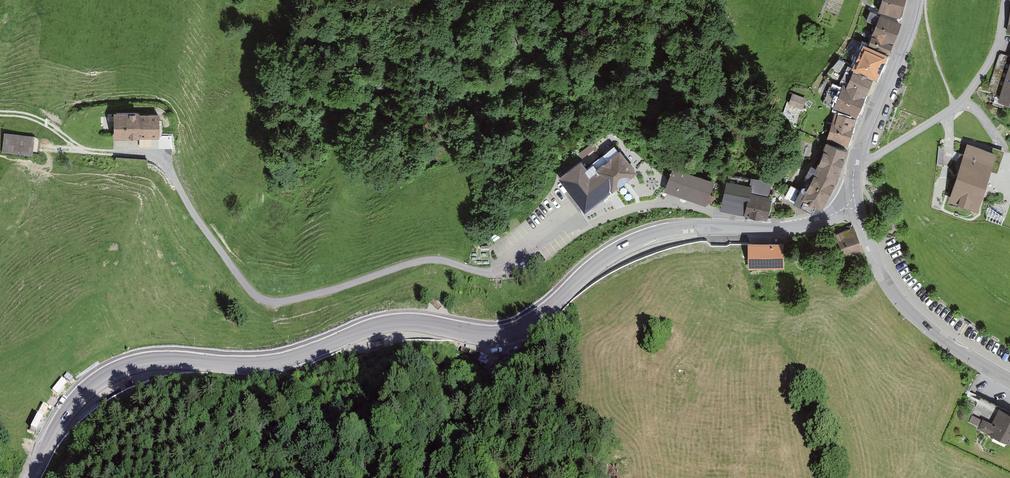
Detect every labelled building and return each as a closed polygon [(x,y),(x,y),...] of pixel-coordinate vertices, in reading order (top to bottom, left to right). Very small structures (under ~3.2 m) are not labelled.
[(879,14),(898,20),(905,0),(884,0),(879,14)] [(895,27),(865,15),(861,24),(870,28),(863,45),(884,54),(895,27)] [(882,56),(860,46),(859,45),(855,55),(851,53),(847,60),(851,62),(847,71),(848,71),(870,80),(872,81),(882,56)] [(996,100),(1009,104),(1009,57),(996,100)] [(868,80),(848,72),(841,91),(861,99),(868,80)] [(841,91),(838,90),(827,111),(852,120),(861,99),(841,91)] [(801,103),(787,98),(783,109),(798,114),(801,103)] [(138,111),(114,112),(115,138),(159,136),(158,114),(139,115),(138,111)] [(852,121),(830,115),(821,143),(843,151),(852,121)] [(34,135),(3,133),(2,153),(33,155),(34,135)] [(1003,152),(967,141),(949,198),(978,207),(990,168),(997,171),(1003,152)] [(832,147),(821,143),(812,169),(833,180),(843,151),(832,147)] [(581,157),(559,173),(585,208),(637,170),(620,146),(607,156),(597,163),(594,159),(587,164),(581,157)] [(714,184),(673,169),(664,192),(706,207),(714,184)] [(833,180),(811,169),(796,201),(818,212),(833,180)] [(751,187),(727,182),(721,209),(765,219),(770,197),(750,192),(751,187)] [(863,247),(854,225),(833,235),(842,256),(863,247)] [(782,239),(748,241),(748,245),(749,266),(783,265),(782,239)] [(979,396),(968,420),(979,425),(978,427),(1009,442),(1009,410),(979,396)]
